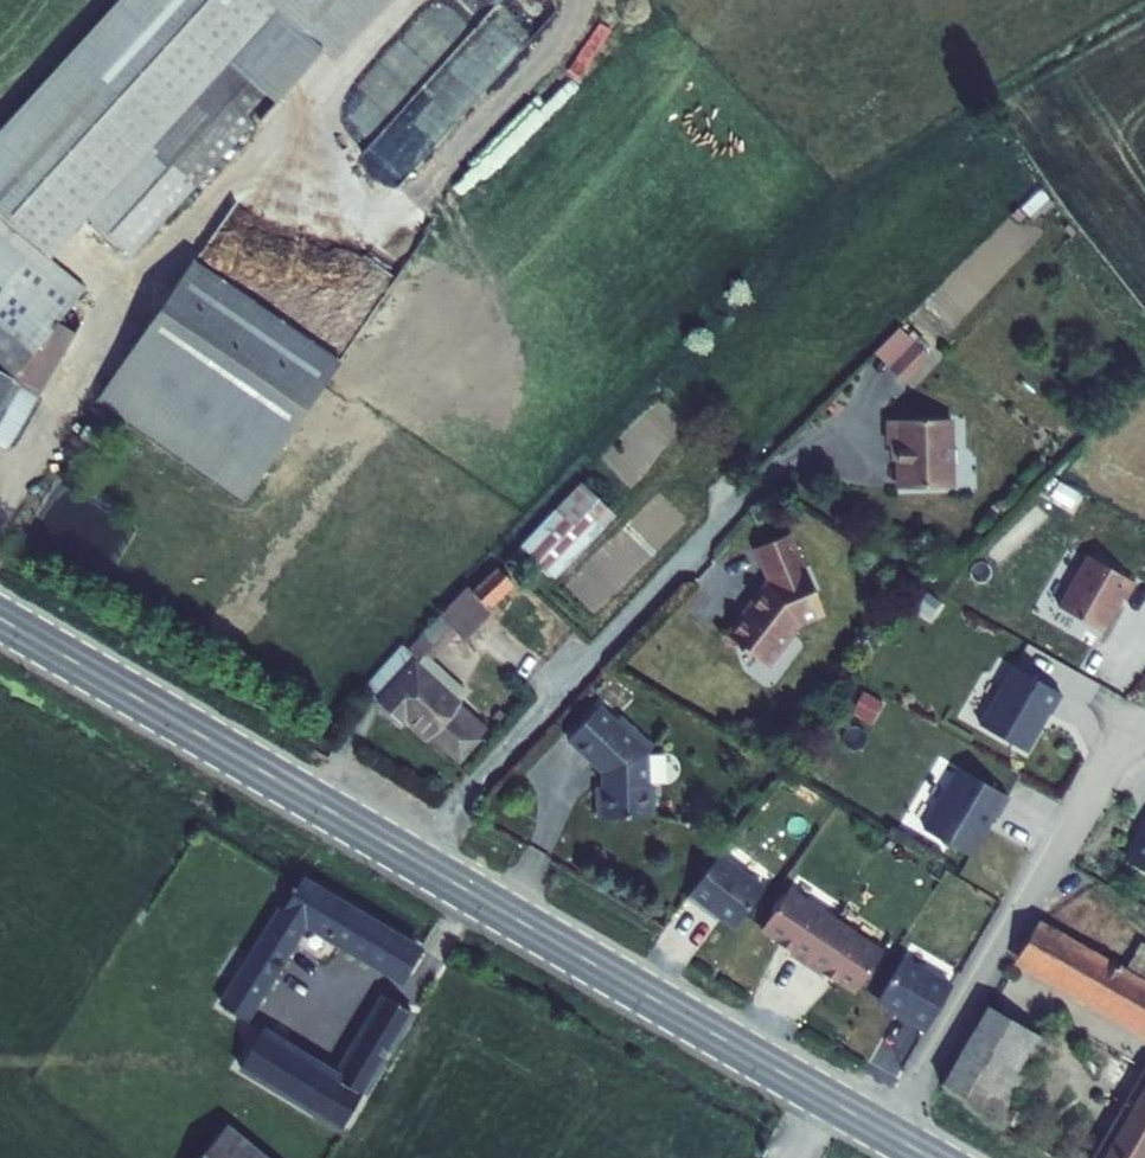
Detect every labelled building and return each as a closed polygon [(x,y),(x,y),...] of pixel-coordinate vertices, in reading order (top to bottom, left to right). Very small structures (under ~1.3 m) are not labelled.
[(44,343),(51,332),(76,300),(40,269),(53,255),(84,222),(129,265),(271,115),(226,72),(273,22),(319,65),(381,0),(131,0),(0,138),(0,305),(44,343)] [(332,78),(406,0),(381,0),(319,65),(332,78)] [(53,255),(40,269),(76,300),(88,287),(53,255)] [(189,273),(89,413),(234,517),(334,376),(189,273)] [(44,343),(0,305),(0,411),(44,343)] [(0,411),(0,454),(68,345),(51,332),(44,343),(0,411)] [(920,365),(908,352),(886,374),(898,385),(920,365)] [(951,493),(948,424),(888,426),(888,451),(895,451),(897,494),(951,493)] [(612,518),(580,487),(522,548),(537,562),(555,579),(612,518)] [(789,534),(756,548),(770,581),(768,583),(727,633),(767,664),(799,624),(825,613),(805,566),(803,567),(789,534)] [(537,562),(522,548),(499,569),(514,584),(514,585),(537,562)] [(1089,557),(1060,609),(1102,632),(1120,599),(1125,601),(1135,583),(1089,557)] [(408,650),(404,647),(364,689),(402,722),(406,718),(429,738),(431,734),(462,761),(479,741),(477,737),(482,729),(456,704),(464,694),(431,662),(424,656),(451,628),(458,635),(466,643),(495,613),(490,608),(514,584),(499,569),(473,593),(468,589),(408,650)] [(431,662),(458,635),(451,628),(424,656),(431,662)] [(1016,666),(982,725),(1027,751),(1063,693),(1016,666)] [(597,708),(566,741),(603,776),(608,786),(599,786),(600,817),(655,816),(654,784),(649,784),(644,755),(650,749),(630,730),(627,732),(615,721),(613,723),(597,708)] [(1009,796),(962,768),(926,830),(971,856),(995,816),(997,817),(1009,796)] [(1142,811),(1144,812),(1119,851),(1144,866),(1144,805),(1142,811)] [(768,885),(723,851),(692,892),(707,903),(709,901),(739,923),(768,885)] [(404,979),(420,952),(303,879),(224,1006),(246,1019),(307,922),(404,979)] [(793,950),(810,961),(839,918),(792,886),(765,925),(796,946),(793,950)] [(839,918),(810,961),(825,971),(827,968),(858,989),(885,950),(839,918)] [(1019,955),(1144,1029),(1144,987),(1037,925),(1019,955)] [(1125,975),(1144,987),(1144,942),(1143,941),(1125,975)] [(911,1019),(928,1029),(954,985),(905,956),(881,997),(913,1016),(911,1019)] [(341,1129),(412,1012),(385,997),(336,1076),(263,1032),(241,1068),(341,1129)] [(991,1004),(944,1084),(1003,1117),(1049,1038),(991,1004)] [(1100,1157),(1144,1157),(1144,1077),(1100,1157)] [(226,1126),(200,1157),(266,1157),(226,1126)]
